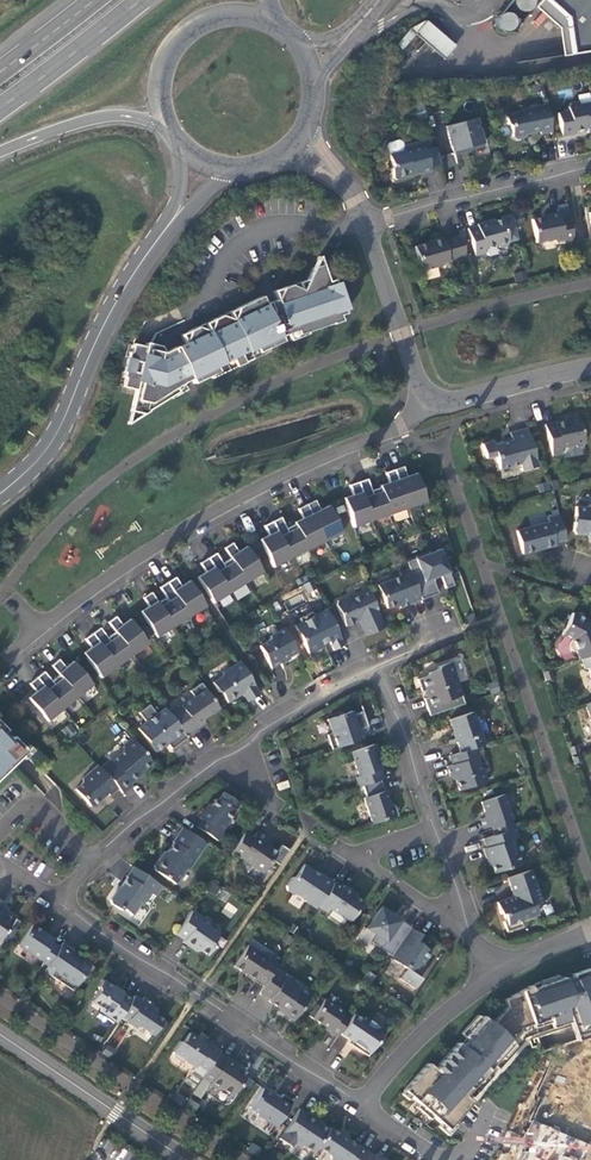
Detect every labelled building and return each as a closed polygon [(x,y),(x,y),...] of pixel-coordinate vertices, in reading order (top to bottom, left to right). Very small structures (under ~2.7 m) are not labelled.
[(512,2),(513,6),(515,9),(518,11),(522,12),(525,11),(529,10),(531,7),(532,3),(532,0),(512,0),(512,2)] [(543,0),(540,0),(534,8),(558,28),(562,56),(570,55),(564,19),(543,0)] [(564,19),(570,55),(590,51),(590,0),(543,0),(564,19)] [(509,14),(506,13),(503,13),(499,14),(497,17),(495,20),(495,23),(496,26),(498,29),(501,31),(504,31),(507,31),(510,29),(512,27),(513,23),(513,20),(512,17),(509,14)] [(455,47),(426,21),(415,34),(444,60),(455,47)] [(402,49),(414,35),(409,30),(396,44),(402,49)] [(562,136),(574,134),(573,131),(582,129),(583,130),(587,129),(588,133),(590,132),(590,103),(579,105),(578,101),(571,103),(567,107),(568,111),(557,113),(562,136)] [(540,134),(552,132),(546,104),(521,110),(521,112),(505,115),(507,125),(510,127),(512,137),(515,139),(524,138),(526,134),(540,132),(540,134)] [(475,118),(447,126),(452,146),(456,145),(457,150),(460,152),(469,150),(471,147),(482,144),(475,118)] [(440,164),(435,147),(425,150),(423,143),(403,148),(401,142),(398,140),(388,143),(387,146),(389,155),(392,166),(390,169),(393,178),(396,180),(413,175),(415,172),(419,171),(420,174),(431,171),(429,167),(440,164)] [(563,243),(573,241),(566,203),(557,206),(558,213),(547,215),(547,216),(531,219),(536,242),(552,239),(555,241),(563,240),(563,243)] [(502,219),(508,242),(517,239),(512,215),(501,218),(501,219),(502,219)] [(477,226),(467,229),(475,256),(485,253),(484,249),(495,246),(499,248),(506,246),(508,242),(502,219),(501,219),(488,223),(487,222),(477,225),(477,226)] [(448,260),(465,255),(460,236),(443,240),(442,237),(430,241),(430,242),(414,246),(421,271),(437,266),(437,265),(449,261),(448,260)] [(321,264),(318,256),(313,267),(321,264)] [(336,308),(342,306),(333,280),(327,282),(321,264),(313,267),(307,279),(302,291),(290,285),(282,288),(276,299),(269,302),(265,304),(261,296),(237,308),(233,320),(221,316),(213,319),(208,331),(197,327),(188,331),(184,343),(164,352),(160,346),(151,344),(146,343),(145,347),(132,344),(130,353),(128,352),(127,359),(124,371),(123,377),(124,378),(122,386),(121,392),(134,395),(130,411),(143,414),(148,411),(170,397),(178,392),(176,387),(183,383),(179,376),(188,372),(191,379),(193,383),(209,376),(218,372),(216,367),(231,360),(235,367),(243,363),(240,356),(255,348),(257,353),(266,348),(282,341),(280,337),(277,330),(285,326),(287,333),(296,330),(298,335),(307,332),(332,323),(332,324),(341,320),(339,315),(336,308)] [(438,268),(427,270),(429,279),(440,276),(438,268)] [(525,270),(514,273),(516,281),(527,278),(525,270)] [(287,333),(285,326),(277,330),(280,337),(287,333)] [(191,379),(188,372),(179,376),(183,383),(191,379)] [(143,414),(130,411),(127,424),(143,414)] [(555,422),(544,424),(553,456),(562,454),(560,448),(574,445),(577,447),(582,446),(584,443),(578,415),(572,417),(570,420),(555,423),(555,422)] [(537,467),(527,428),(510,432),(512,440),(494,445),(493,441),(482,444),(485,458),(495,455),(499,469),(520,464),(522,471),(537,467)] [(394,470),(407,508),(426,502),(416,473),(415,473),(416,475),(407,478),(403,466),(394,470)] [(380,488),(389,515),(407,508),(394,470),(385,472),(389,484),(380,487),(380,485),(379,486),(380,488)] [(358,482),(371,521),(389,515),(380,488),(371,491),(367,479),(358,482)] [(343,498),(353,527),(371,521),(358,482),(349,485),(353,497),(344,500),(343,498)] [(306,504),(324,541),(342,533),(328,505),(329,507),(320,511),(315,500),(306,504)] [(294,524),(307,550),(324,541),(306,504),(298,508),(303,520),(295,524),(294,522),(294,524)] [(576,518),(576,522),(573,521),(572,530),(574,533),(583,534),(586,532),(590,532),(590,505),(589,505),(586,507),(575,506),(574,515),(576,518)] [(555,543),(565,540),(558,515),(547,518),(549,522),(516,531),(522,554),(555,545),(555,543)] [(272,521),(290,558),(307,550),(294,524),(286,528),(280,517),(272,521)] [(259,539),(273,567),(290,558),(272,521),(263,525),(269,537),(261,541),(260,539),(259,539)] [(230,558),(246,583),(262,572),(246,546),(245,546),(246,548),(238,553),(232,543),(224,548),(230,558)] [(409,569),(421,599),(437,593),(433,580),(434,578),(440,575),(445,588),(453,585),(439,549),(428,553),(427,552),(414,557),(415,559),(406,562),(409,569)] [(208,558),(230,593),(246,583),(230,558),(222,564),(216,553),(208,558)] [(197,577),(213,603),(230,593),(208,558),(200,563),(206,574),(199,578),(197,577)] [(400,608),(421,599),(409,569),(398,573),(399,576),(376,585),(381,597),(382,596),(386,608),(398,603),(400,608)] [(167,582),(189,617),(205,607),(189,580),(188,581),(189,583),(181,588),(175,577),(167,582)] [(316,589),(311,580),(303,584),(307,593),(316,589)] [(173,627),(189,617),(167,582),(159,587),(165,598),(157,603),(173,627)] [(368,635),(385,627),(369,591),(350,600),(348,596),(337,601),(335,605),(345,626),(359,620),(361,619),(368,635)] [(140,611),(156,637),(173,627),(157,603),(151,592),(143,597),(149,608),(141,613),(140,611)] [(334,650),(344,645),(326,610),(314,616),(312,612),(299,618),(301,622),(294,625),(308,654),(325,646),(324,643),(329,640),(334,650)] [(590,622),(572,613),(561,634),(571,639),(570,639),(570,640),(569,640),(568,641),(568,642),(568,643),(567,643),(567,644),(567,645),(567,646),(568,647),(568,648),(569,649),(570,650),(571,651),(572,651),(573,651),(574,651),(575,651),(578,659),(581,658),(590,655),(590,622)] [(115,632),(132,655),(147,644),(129,619),(129,620),(130,621),(122,626),(115,616),(107,622),(115,632)] [(552,624),(548,621),(543,622),(540,626),(541,631),(545,633),(550,633),(552,629),(552,624)] [(92,633),(116,666),(132,655),(115,632),(107,638),(100,628),(92,633)] [(279,662),(297,652),(284,629),(269,636),(268,641),(258,646),(271,668),(280,663),(279,662)] [(83,653),(101,678),(116,666),(92,633),(84,639),(92,649),(84,654),(83,653)] [(581,658),(584,669),(588,667),(590,677),(590,655),(581,658)] [(59,675),(77,697),(92,685),(72,661),(72,662),(73,663),(66,669),(58,659),(51,665),(59,675)] [(247,702),(260,694),(239,661),(222,672),(221,676),(212,682),(218,692),(221,692),(227,702),(237,696),(238,692),(240,691),(247,702)] [(426,704),(430,715),(464,703),(455,674),(457,673),(453,661),(437,666),(436,670),(428,672),(426,676),(417,679),(422,691),(426,690),(428,697),(424,698),(426,704)] [(36,677),(62,709),(77,697),(59,675),(51,681),(43,671),(36,677)] [(28,698),(47,721),(62,709),(36,677),(29,683),(37,693),(30,699),(28,697),(28,698)] [(194,697),(169,713),(185,735),(204,722),(202,720),(219,709),(201,683),(189,691),(194,697)] [(171,749),(187,737),(185,735),(169,713),(164,708),(156,714),(149,704),(138,712),(145,722),(137,728),(155,752),(167,743),(171,749)] [(332,749),(357,740),(354,731),(358,730),(368,726),(365,718),(363,711),(353,714),(352,710),(327,719),(332,733),(327,735),(332,749)] [(476,747),(486,743),(482,732),(479,733),(472,711),(450,719),(454,732),(447,734),(449,738),(450,743),(457,741),(461,752),(476,747)] [(62,728),(67,738),(77,733),(71,723),(62,728)] [(26,751),(12,736),(9,739),(3,733),(6,730),(0,724),(0,776),(26,751)] [(123,751),(101,769),(118,788),(122,794),(132,786),(130,784),(140,776),(138,773),(152,762),(132,738),(123,746),(123,751)] [(363,785),(380,779),(383,778),(380,769),(381,769),(378,759),(376,753),(377,753),(374,744),(351,752),(359,776),(355,777),(359,787),(363,785)] [(476,747),(461,752),(449,756),(452,764),(447,766),(449,771),(450,776),(454,775),(460,790),(487,780),(483,769),(480,767),(477,757),(479,756),(476,747)] [(109,795),(118,788),(101,769),(97,765),(83,778),(82,783),(75,789),(90,806),(94,807),(100,801),(100,797),(106,792),(109,795)] [(363,798),(372,824),(398,815),(394,804),(391,805),(387,796),(385,790),(384,791),(380,779),(363,785),(366,797),(363,798)] [(288,787),(286,780),(276,784),(279,790),(288,787)] [(491,825),(494,835),(514,828),(511,819),(512,818),(504,794),(481,802),(484,811),(486,817),(481,819),(484,828),(491,825)] [(203,820),(198,827),(218,841),(223,833),(220,831),(235,810),(218,798),(215,799),(207,810),(205,809),(199,817),(203,820)] [(206,844),(182,827),(172,842),(173,843),(163,858),(159,858),(154,866),(155,870),(175,884),(185,869),(189,868),(206,844)] [(519,837),(515,827),(514,828),(494,835),(483,838),(486,847),(484,848),(485,852),(487,859),(490,858),(495,872),(520,863),(512,839),(519,837)] [(253,838),(244,832),(230,853),(239,859),(240,858),(263,873),(277,852),(269,847),(270,846),(264,842),(267,838),(257,831),(253,838)] [(317,906),(333,882),(319,873),(318,876),(313,872),(313,871),(303,864),(295,877),(291,877),(286,886),(286,890),(293,894),(297,894),(306,899),(304,901),(315,908),(317,906)] [(162,886),(133,866),(126,877),(127,878),(117,891),(116,891),(110,900),(110,904),(120,910),(121,908),(132,915),(140,903),(145,902),(151,893),(155,896),(162,886)] [(536,887),(530,870),(507,877),(514,898),(511,900),(508,898),(497,902),(499,908),(501,913),(503,913),(505,918),(504,921),(507,931),(516,928),(522,926),(520,920),(537,914),(533,903),(542,900),(537,886),(536,887)] [(341,888),(333,882),(317,906),(326,912),(329,908),(349,922),(361,904),(360,901),(352,895),(351,891),(343,886),(341,888)] [(231,917),(236,908),(227,903),(222,913),(231,917)] [(541,904),(541,913),(552,913),(552,904),(541,904)] [(398,946),(410,927),(392,915),(392,916),(380,908),(367,928),(376,934),(371,942),(391,956),(398,946)] [(15,917),(7,912),(4,913),(0,910),(0,939),(15,917)] [(191,911),(176,934),(184,939),(182,942),(192,949),(194,946),(207,955),(214,946),(213,942),(218,934),(198,920),(200,917),(191,911)] [(47,965),(59,947),(51,942),(53,939),(32,924),(18,945),(47,965)] [(421,934),(410,927),(398,946),(401,948),(393,960),(417,976),(424,965),(424,962),(431,951),(416,941),(421,934)] [(73,950),(63,942),(59,947),(47,965),(47,966),(54,971),(51,976),(73,991),(91,963),(78,955),(77,957),(71,953),(73,950)] [(255,980),(263,986),(274,970),(278,964),(269,958),(268,959),(247,946),(234,966),(246,975),(245,976),(254,982),(255,980)] [(390,958),(393,960),(401,948),(398,946),(391,956),(390,958)] [(43,971),(51,976),(54,971),(47,966),(43,971)] [(589,968),(531,988),(530,986),(505,1000),(507,1007),(491,1024),(482,1015),(464,1036),(466,1038),(460,1045),(458,1043),(434,1069),(427,1063),(403,1090),(418,1103),(415,1107),(429,1119),(432,1116),(447,1129),(471,1102),(465,1097),(462,1094),(485,1068),(487,1069),(488,1069),(511,1042),(507,1038),(515,1029),(549,1018),(551,1024),(572,1016),(576,1028),(580,1039),(590,1035),(590,974),(589,968)] [(263,986),(259,992),(270,999),(268,1002),(278,1008),(278,1007),(284,1011),(285,1015),(294,1021),(308,1000),(297,993),(299,990),(298,986),(274,970),(263,986)] [(122,1013),(132,1000),(122,993),(121,996),(113,991),(113,987),(103,980),(98,987),(99,990),(91,1001),(99,1006),(100,1011),(117,1022),(120,1017),(122,1013)] [(142,1000),(135,995),(132,1000),(122,1013),(130,1018),(127,1022),(137,1028),(139,1025),(154,1035),(164,1020),(154,1013),(156,1011),(150,1007),(153,1003),(144,997),(142,1000)] [(309,1016),(337,1036),(339,1033),(350,1016),(324,998),(319,1006),(317,1004),(309,1016)] [(120,1017),(127,1022),(130,1018),(122,1013),(120,1017)] [(350,1016),(339,1033),(348,1039),(356,1044),(354,1047),(367,1056),(384,1030),(363,1017),(362,1019),(352,1013),(350,1016)] [(572,1016),(551,1024),(552,1028),(569,1022),(576,1040),(580,1039),(576,1028),(572,1016)] [(218,1053),(220,1050),(211,1044),(212,1043),(202,1036),(200,1040),(189,1033),(184,1041),(180,1042),(173,1052),(174,1056),(179,1060),(183,1059),(195,1067),(193,1070),(202,1076),(218,1053)] [(590,1150),(590,1035),(580,1039),(576,1040),(558,1047),(537,1095),(543,1098),(515,1159),(587,1159),(590,1150)] [(356,1044),(348,1039),(346,1042),(354,1047),(356,1044)] [(226,1058),(218,1053),(202,1076),(202,1077),(210,1083),(209,1084),(217,1089),(221,1088),(230,1094),(234,1093),(247,1074),(240,1068),(239,1064),(227,1057),(226,1058)] [(487,1069),(485,1068),(462,1094),(465,1097),(489,1070),(488,1069),(487,1069)] [(276,1127),(293,1101),(283,1094),(279,1099),(262,1088),(250,1107),(258,1112),(257,1114),(276,1127)] [(182,1106),(186,1098),(176,1092),(172,1100),(182,1106)] [(317,1146),(329,1128),(320,1123),(318,1123),(315,1121),(316,1120),(299,1108),(279,1139),(287,1144),(290,1140),(294,1143),(298,1146),(302,1145),(313,1152),(317,1146)] [(329,1127),(329,1128),(317,1146),(330,1154),(330,1158),(333,1159),(361,1159),(367,1151),(358,1145),(357,1145),(348,1140),(347,1134),(341,1135),(329,1127)] [(256,1156),(261,1148),(252,1142),(247,1150),(256,1156)] [(375,1156),(367,1151),(361,1159),(385,1159),(376,1154),(375,1156)]
